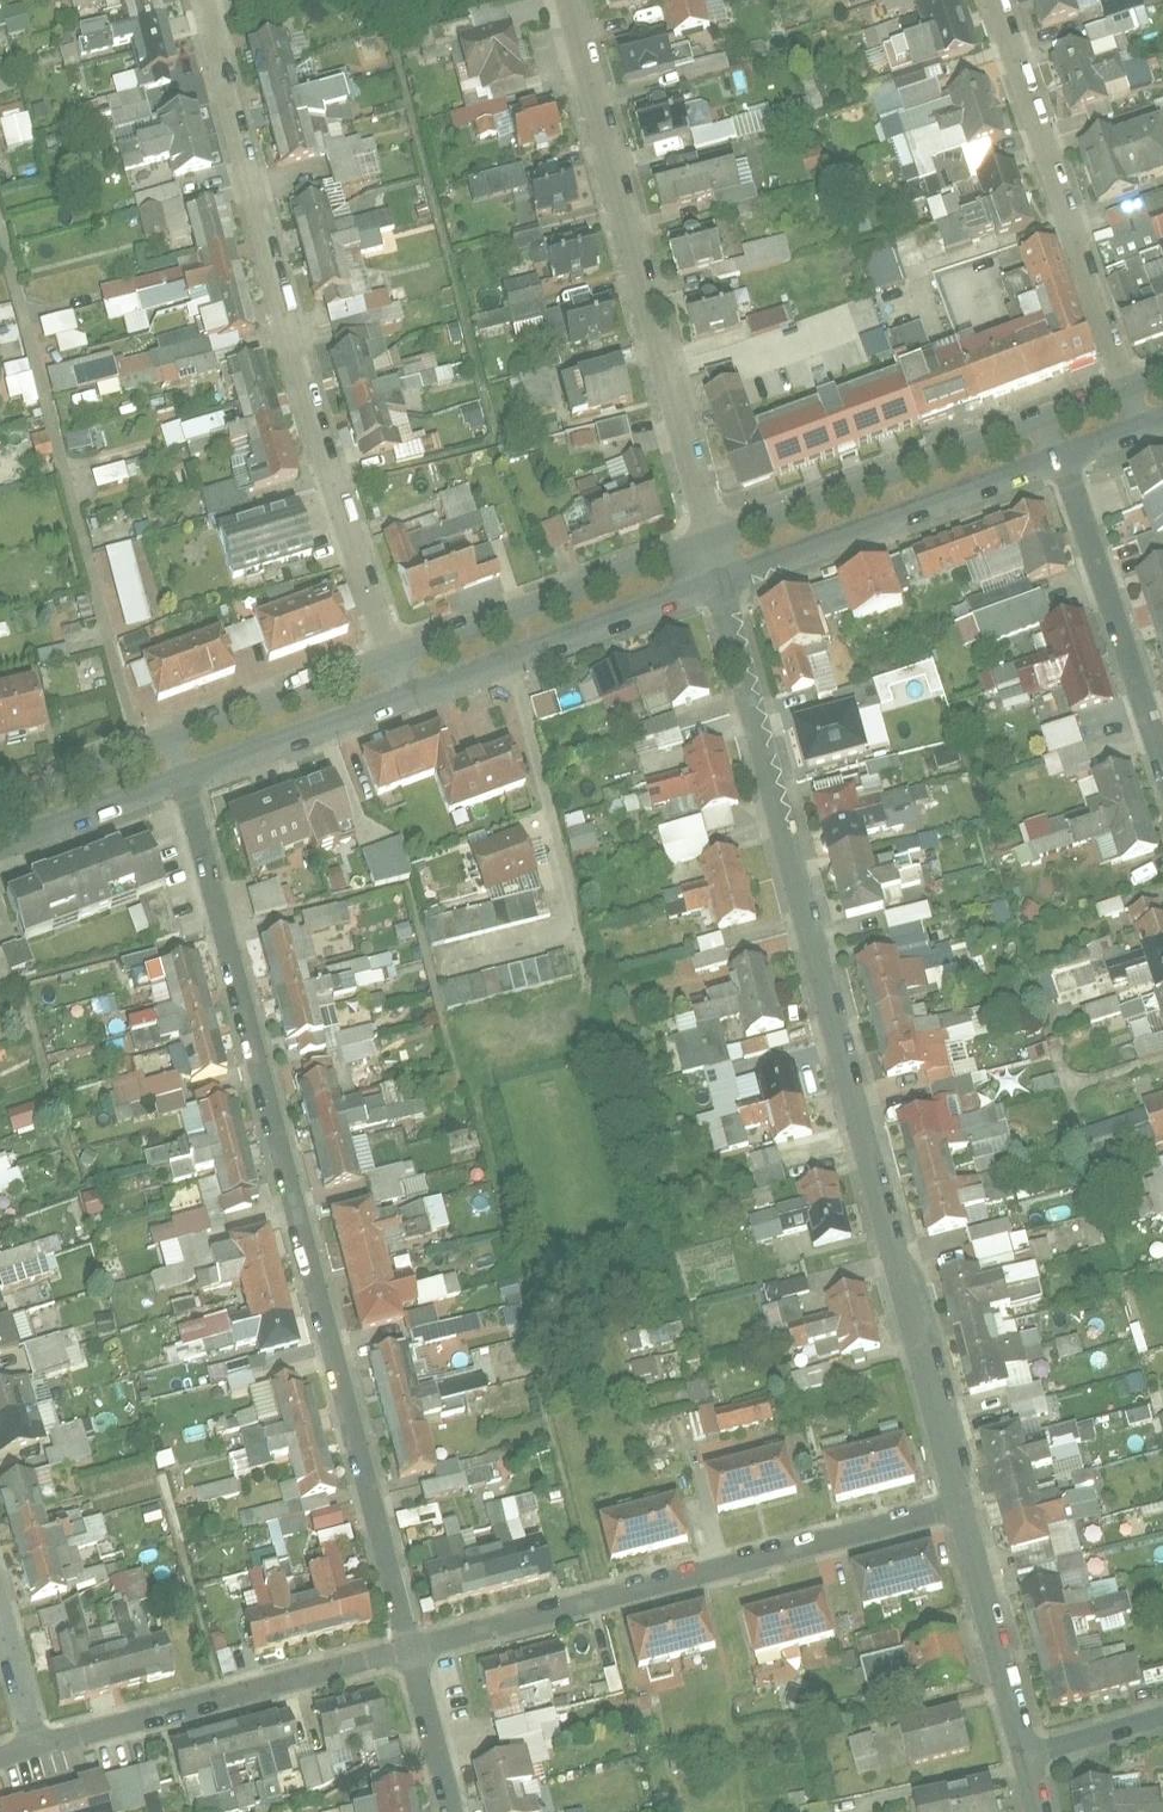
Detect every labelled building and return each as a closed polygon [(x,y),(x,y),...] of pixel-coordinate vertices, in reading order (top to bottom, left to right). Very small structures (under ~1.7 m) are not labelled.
[(157,0),(125,0),(116,2),(122,26),(161,16),(157,0)] [(608,11),(652,0),(605,0),(608,11)] [(674,34),(709,24),(703,0),(665,0),(674,34)] [(964,0),(934,0),(920,5),(930,34),(971,20),(964,0)] [(1041,25),(1080,13),(1076,0),(1033,0),(1041,25)] [(2,35),(26,28),(19,3),(0,9),(0,28),(2,35)] [(167,39),(161,16),(122,26),(129,50),(167,39)] [(512,20),(454,36),(467,82),(479,79),(483,94),(529,82),(512,20)] [(981,49),(971,20),(930,34),(941,63),(981,49)] [(664,30),(615,43),(626,83),(675,70),(664,30)] [(292,66),(283,36),(245,47),(253,76),(292,66)] [(174,63),(167,39),(129,50),(135,73),(174,63)] [(1091,45),(1051,58),(1068,115),(1107,103),(1103,89),(1128,81),(1120,54),(1096,61),(1091,45)] [(0,60),(0,93),(10,91),(5,59),(0,60)] [(300,95),(292,66),(253,76),(261,106),(300,95)] [(1006,136),(985,82),(951,95),(958,112),(933,121),(941,144),(966,135),(971,149),(1006,136)] [(308,124),(300,95),(261,106),(269,135),(308,124)] [(680,95),(634,106),(643,143),(689,132),(680,95)] [(1155,121),(1162,119),(1162,97),(1150,100),(1155,121)] [(563,137),(552,100),(506,113),(517,150),(563,137)] [(21,111),(18,102),(0,108),(0,117),(21,111)] [(214,169),(197,105),(155,116),(159,133),(137,138),(145,168),(167,162),(172,180),(214,169)] [(2,149),(31,142),(24,113),(0,119),(0,139),(2,149)] [(1078,148),(1097,204),(1162,182),(1162,123),(1162,120),(1078,148)] [(316,154),(308,124),(269,135),(277,165),(316,154)] [(731,153),(652,173),(660,207),(740,187),(731,153)] [(1025,194),(1016,165),(977,177),(986,206),(1025,194)] [(580,203),(569,167),(525,179),(535,216),(580,203)] [(1095,235),(1131,346),(1162,336),(1162,248),(1162,246),(1162,245),(1162,192),(1108,209),(1114,229),(1095,235)] [(1034,223),(1025,194),(986,206),(995,235),(1034,223)] [(325,198),(288,208),(294,231),(331,221),(325,198)] [(251,329),(219,205),(186,213),(199,264),(181,268),(189,297),(207,293),(219,338),(251,329)] [(331,221),(294,231),(301,254),(337,244),(331,221)] [(714,227),(668,239),(678,276),(724,264),(714,227)] [(598,268),(588,232),(543,245),(553,280),(598,268)] [(865,293),(899,282),(885,240),(851,251),(865,293)] [(337,244),(301,254),(307,277),(344,267),(337,244)] [(838,397),(856,448),(1100,364),(1059,245),(1018,259),(1024,275),(1006,281),(1023,331),(902,372),(895,353),(830,375),(838,397)] [(344,267),(307,277),(313,300),(350,290),(344,267)] [(531,278),(497,286),(509,340),(525,336),(524,329),(529,327),(527,316),(529,315),(525,298),(535,296),(531,278)] [(741,327),(730,292),(686,305),(697,340),(741,327)] [(614,336),(604,297),(557,310),(568,349),(614,336)] [(748,337),(791,321),(784,304),(742,321),(748,337)] [(33,319),(37,339),(51,336),(55,353),(77,348),(69,312),(33,319)] [(365,343),(326,354),(333,377),(372,366),(365,343)] [(447,381),(442,367),(434,370),(428,354),(386,368),(397,398),(447,381)] [(234,397),(270,387),(261,356),(226,366),(234,397)] [(6,405),(32,399),(23,360),(0,365),(0,377),(6,405)] [(632,401),(622,363),(573,376),(584,414),(632,401)] [(372,366),(333,377),(340,400),(379,389),(372,366)] [(744,383),(705,397),(737,490),(856,448),(838,397),(758,424),(744,383)] [(243,427),(278,417),(270,387),(234,397),(243,427)] [(379,389),(340,400),(347,424),(386,412),(379,389)] [(386,412),(347,424),(354,447),(393,435),(386,412)] [(251,458),(287,448),(278,417),(243,427),(251,458)] [(588,427),(594,447),(627,437),(620,417),(588,427)] [(260,488),(296,478),(287,448),(251,458),(260,488)] [(597,540),(663,519),(642,454),(624,459),(631,483),(584,498),(597,540)] [(1128,473),(1151,538),(1162,533),(1162,460),(1128,473)] [(89,487),(123,482),(121,464),(87,469),(89,487)] [(309,557),(292,506),(215,530),(231,582),(309,557)] [(1065,566),(1045,508),(915,552),(926,584),(962,572),(970,597),(1065,566)] [(382,533),(410,610),(500,578),(484,533),(412,559),(400,526),(382,533)] [(120,628),(146,621),(126,542),(100,549),(120,628)] [(905,603),(892,563),(838,580),(849,613),(851,620),(905,603)] [(1136,574),(1162,656),(1162,565),(1136,574)] [(819,623),(849,613),(838,580),(756,606),(785,696),(837,679),(819,623)] [(331,589),(251,619),(267,661),(347,632),(331,589)] [(1024,593),(950,622),(962,652),(1036,623),(1024,593)] [(1113,701),(1084,612),(1043,626),(1053,656),(1013,668),(1023,699),(1062,687),(1071,714),(1113,701)] [(219,630),(132,661),(148,704),(234,674),(219,630)] [(714,696),(692,632),(592,666),(607,710),(663,691),(670,710),(714,696)] [(874,705),(888,701),(882,677),(868,681),(874,705)] [(31,679),(0,683),(0,745),(40,739),(31,679)] [(855,705),(792,724),(806,771),(869,753),(855,705)] [(634,756),(679,742),(671,714),(625,728),(634,756)] [(1043,753),(1078,746),(1071,718),(1037,726),(1043,753)] [(437,726),(357,755),(374,800),(425,781),(439,819),(530,785),(513,740),(451,763),(437,726)] [(739,808),(721,740),(685,750),(691,773),(666,779),(672,804),(699,797),(704,817),(739,808)] [(1134,762),(1093,776),(1103,806),(1063,818),(1073,849),(1112,837),(1121,864),(1162,851),(1162,850),(1134,762)] [(336,776),(281,798),(303,852),(357,830),(336,776)] [(906,789),(908,802),(925,800),(923,786),(906,789)] [(857,792),(814,803),(843,919),(886,908),(882,894),(902,889),(894,859),(877,864),(870,837),(887,833),(880,801),(860,806),(857,792)] [(281,798),(227,820),(248,874),(303,852),(281,798)] [(585,813),(562,816),(567,852),(590,849),(585,813)] [(895,855),(935,845),(931,831),(892,841),(895,855)] [(368,887),(403,875),(390,838),(355,851),(368,887)] [(538,873),(528,841),(472,859),(482,891),(538,873)] [(142,844),(70,873),(87,915),(159,887),(142,844)] [(758,919),(740,852),(704,861),(710,884),(685,891),(692,916),(719,909),(724,928),(758,919)] [(0,900),(0,909),(14,944),(87,915),(70,873),(0,900)] [(241,889),(250,915),(290,902),(284,885),(276,888),(273,878),(241,889)] [(545,892),(425,921),(431,947),(551,917),(545,892)] [(919,920),(927,919),(925,903),(882,909),(888,952),(923,947),(919,920)] [(1133,931),(1143,961),(1103,974),(1114,1005),(1152,992),(1161,1020),(1162,1019),(1162,921),(1133,931)] [(305,970),(295,931),(261,939),(287,1051),(298,1048),(299,1054),(327,1048),(319,1013),(336,1009),(334,1003),(342,1001),(338,984),(329,986),(324,966),(305,970)] [(566,953),(441,985),(448,1011),(572,979),(566,953)] [(900,954),(857,964),(886,1080),(928,1070),(925,1055),(945,1050),(937,1021),(920,1025),(913,998),(930,994),(923,962),(903,967),(900,954)] [(228,1074),(196,957),(161,966),(173,1013),(128,1025),(137,1056),(180,1044),(191,1084),(228,1074)] [(779,1028),(763,963),(723,973),(739,1038),(779,1028)] [(1031,972),(1034,1002),(1052,1001),(1050,971),(1031,972)] [(110,1074),(137,1073),(136,1057),(109,1058),(110,1074)] [(341,1109),(329,1063),(304,1069),(307,1083),(299,1085),(325,1190),(360,1181),(349,1135),(368,1130),(361,1104),(341,1109)] [(811,1134),(793,1067),(759,1076),(778,1143),(811,1134)] [(181,1109),(169,1071),(139,1080),(137,1071),(108,1080),(115,1106),(145,1096),(152,1118),(181,1109)] [(259,1200),(232,1094),(223,1097),(221,1090),(194,1097),(206,1145),(188,1150),(195,1176),(213,1171),(225,1216),(251,1209),(250,1203),(259,1200)] [(1144,1102),(1158,1146),(1162,1145),(1162,1096),(1144,1102)] [(941,1108),(898,1119),(927,1235),(970,1225),(966,1210),(986,1205),(978,1176),(961,1180),(954,1153),(971,1149),(964,1117),(944,1122),(941,1108)] [(772,1147),(745,1155),(755,1190),(782,1182),(772,1147)] [(859,1235),(840,1173),(796,1186),(802,1207),(778,1214),(785,1238),(811,1230),(816,1248),(859,1235)] [(372,1208),(332,1218),(363,1336),(405,1325),(401,1310),(420,1305),(412,1273),(391,1278),(384,1252),(404,1246),(396,1217),(376,1222),(372,1208)] [(198,1272),(193,1251),(204,1248),(200,1232),(205,1231),(201,1212),(146,1225),(156,1270),(147,1272),(151,1292),(183,1285),(180,1276),(198,1272)] [(1022,1231),(1006,1234),(1004,1221),(962,1227),(967,1259),(1025,1250),(1022,1231)] [(299,1352),(268,1231),(230,1241),(233,1250),(211,1256),(220,1293),(241,1288),(248,1316),(228,1322),(237,1355),(257,1349),(261,1362),(299,1352)] [(1027,1242),(1030,1262),(1047,1260),(1044,1240),(1027,1242)] [(980,1268),(938,1278),(966,1394),(1009,1384),(1005,1369),(1025,1364),(1018,1335),(1000,1339),(993,1312),(1011,1308),(1003,1276),(984,1281),(980,1268)] [(760,1284),(762,1300),(808,1292),(805,1276),(760,1284)] [(883,1344),(867,1282),(820,1295),(824,1312),(786,1322),(793,1350),(839,1338),(844,1354),(883,1344)] [(169,1317),(192,1310),(188,1296),(165,1304),(169,1317)] [(622,1335),(626,1351),(678,1337),(674,1321),(622,1335)] [(1075,1336),(1053,1340),(1056,1356),(1078,1352),(1075,1336)] [(419,1397),(406,1349),(370,1358),(402,1479),(439,1470),(427,1423),(443,1419),(436,1392),(419,1397)] [(650,1358),(629,1361),(631,1380),(653,1377),(650,1358)] [(792,1390),(829,1385),(826,1365),(789,1371),(792,1390)] [(335,1493),(307,1386),(298,1388),(296,1378),(270,1384),(283,1432),(264,1437),(270,1463),(291,1457),(303,1502),(335,1493)] [(685,1403),(707,1400),(705,1381),(683,1384),(685,1403)] [(14,1385),(0,1389),(0,1458),(34,1447),(14,1385)] [(768,1402),(715,1415),(721,1437),(774,1424),(768,1402)] [(983,1435),(1012,1557),(1051,1548),(1048,1531),(1069,1526),(1062,1496),(1042,1501),(1034,1470),(1054,1465),(1048,1440),(1027,1445),(1023,1426),(983,1435)] [(905,1443),(824,1464),(836,1509),(917,1488),(905,1443)] [(786,1452),(706,1473),(717,1517),(798,1496),(786,1452)] [(460,1471),(462,1485),(493,1480),(490,1466),(460,1471)] [(40,1475),(0,1486),(0,1495),(29,1600),(72,1588),(40,1475)] [(194,1506),(236,1493),(231,1477),(189,1489),(194,1506)] [(679,1500),(598,1521),(609,1565),(690,1544),(679,1500)] [(437,1567),(421,1571),(432,1612),(551,1579),(540,1538),(466,1558),(460,1536),(431,1544),(437,1567)] [(369,1631),(358,1586),(345,1590),(334,1545),(318,1549),(323,1568),(305,1572),(314,1607),(286,1613),(278,1580),(249,1587),(256,1617),(244,1620),(253,1659),(369,1631)] [(944,1595),(932,1550),(852,1571),(864,1616),(944,1595)] [(1064,1581),(1020,1592),(1048,1708),(1092,1697),(1064,1581)] [(824,1598),(744,1620),(755,1663),(835,1642),(824,1598)] [(49,1674),(60,1712),(175,1678),(164,1642),(150,1646),(138,1606),(106,1615),(112,1634),(90,1641),(80,1608),(42,1619),(58,1671),(49,1674)] [(706,1610),(625,1631),(636,1674),(717,1653),(706,1610)] [(971,1682),(958,1636),(861,1663),(868,1688),(918,1674),(924,1695),(971,1682)] [(557,1645),(477,1667),(488,1706),(568,1685),(557,1645)] [(375,1691),(313,1706),(322,1745),(384,1729),(375,1691)] [(968,1754),(957,1710),(900,1724),(911,1768),(968,1754)] [(288,1717),(172,1748),(182,1783),(297,1752),(288,1717)] [(856,1778),(883,1768),(870,1731),(843,1740),(856,1778)] [(474,1766),(486,1811),(543,1811),(528,1753),(474,1766)] [(0,1807),(0,1811),(107,1811),(99,1775),(77,1781),(78,1788),(0,1807)] [(1070,1787),(1074,1811),(1162,1811),(1162,1808),(1160,1788),(1116,1795),(1113,1779),(1070,1787)] [(989,1782),(913,1798),(916,1811),(995,1811),(989,1782)] [(411,1783),(371,1790),(375,1807),(353,1811),(417,1811),(411,1783)]
